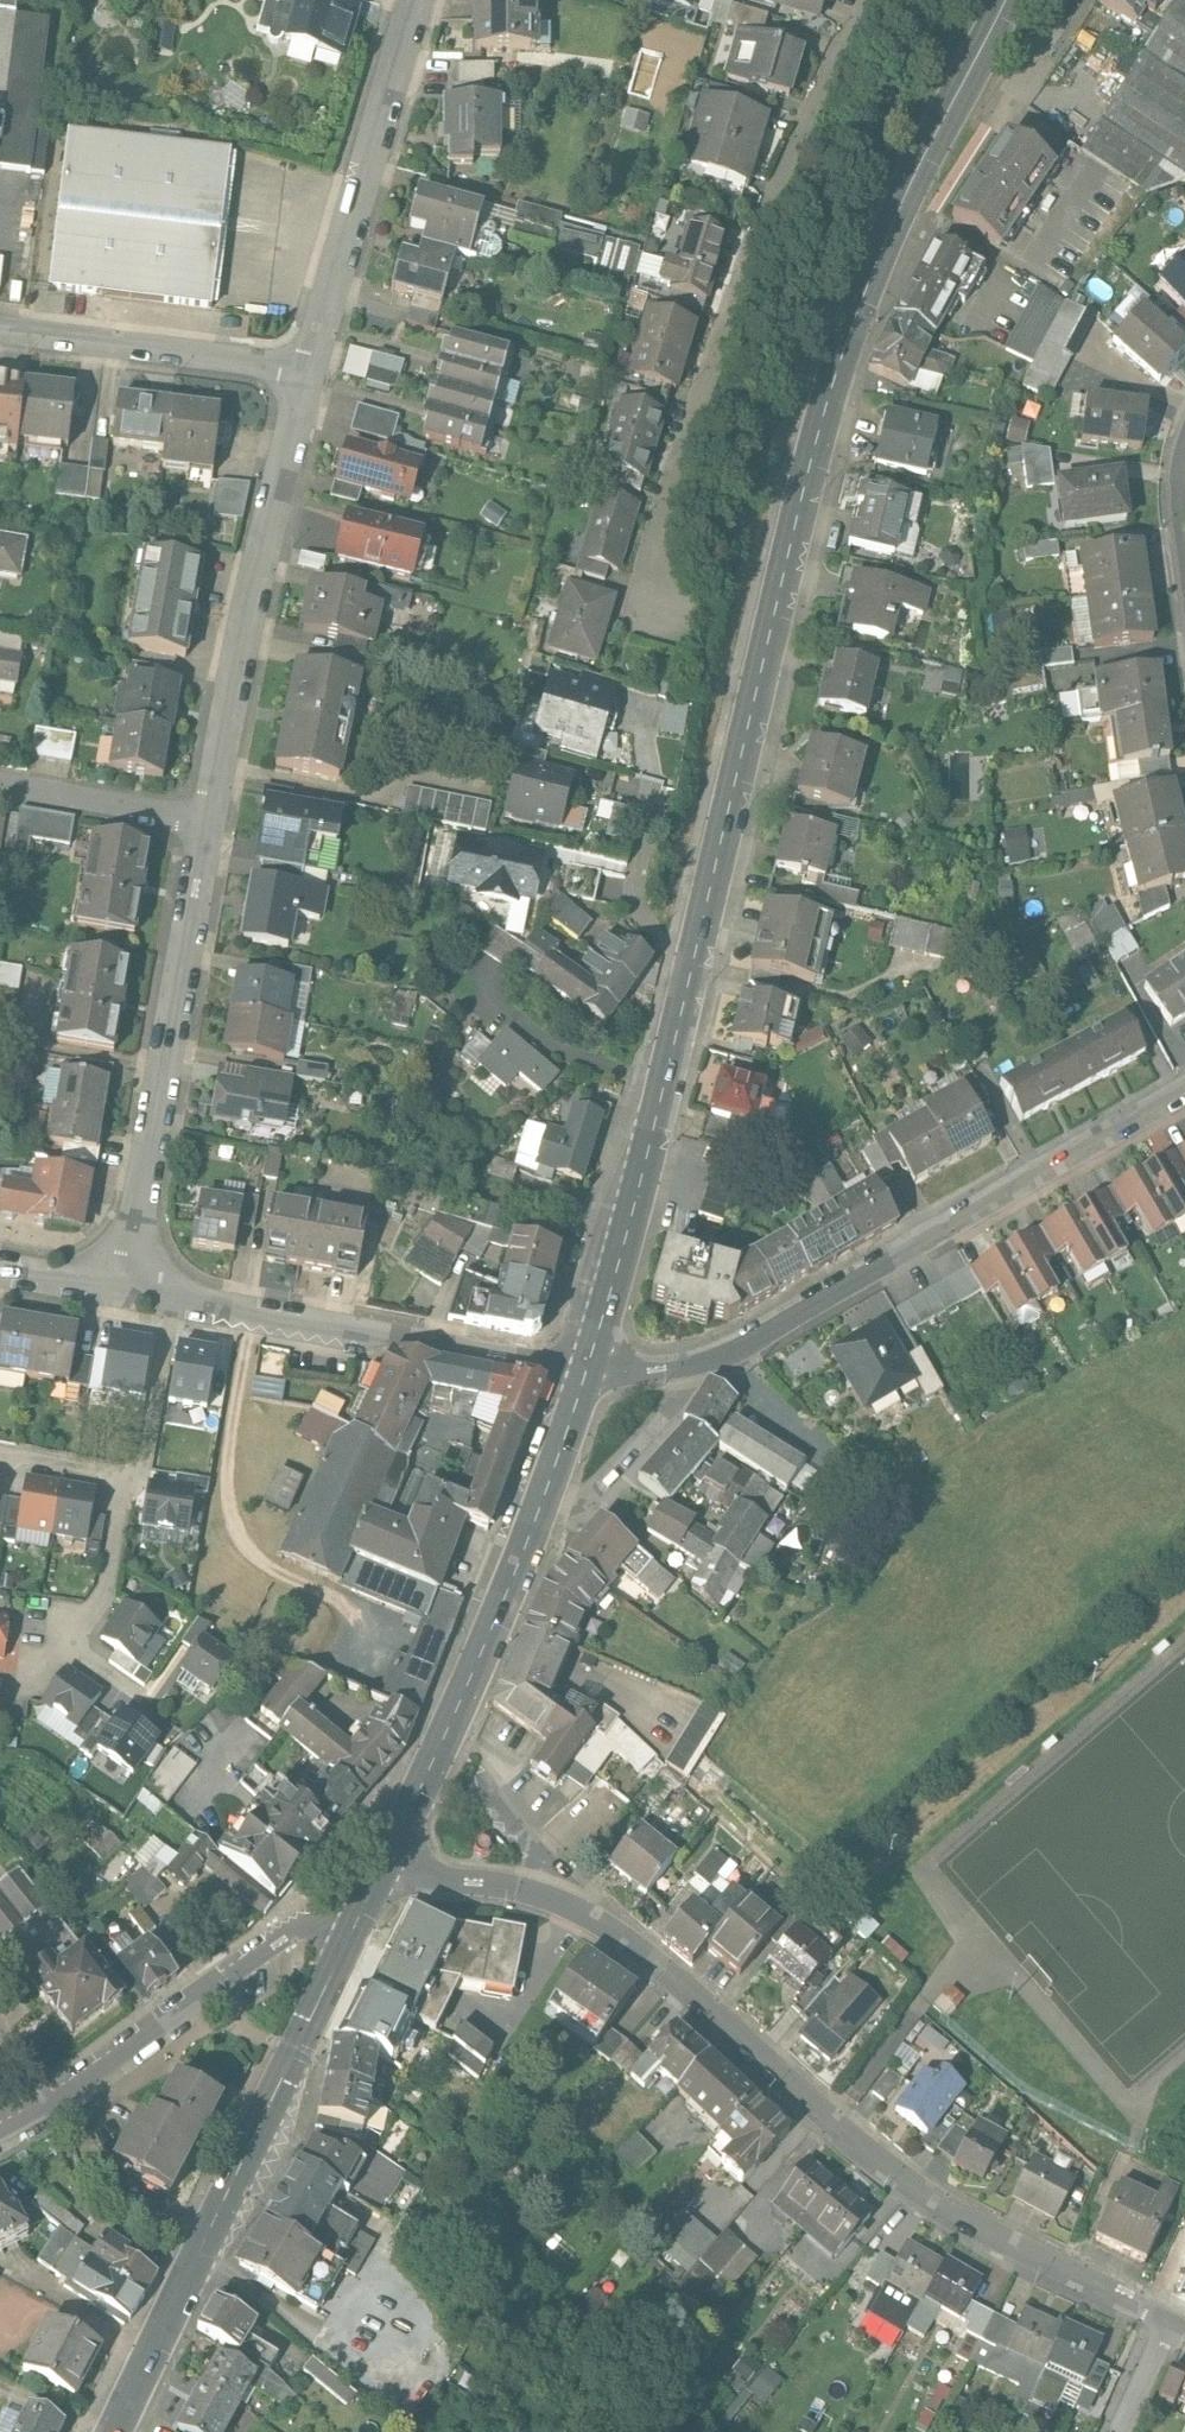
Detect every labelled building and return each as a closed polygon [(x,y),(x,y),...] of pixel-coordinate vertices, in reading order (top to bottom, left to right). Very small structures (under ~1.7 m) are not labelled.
[(2,114),(17,0),(0,0),(0,114),(2,114)] [(287,43),(317,52),(319,45),(343,52),(355,13),(338,8),(340,0),(280,0),(298,5),(287,43)] [(477,47),(550,48),(550,26),(536,26),(535,0),(477,0),(477,47)] [(660,0),(647,0),(644,10),(693,26),(698,11),(660,0)] [(698,11),(701,0),(660,0),(698,11)] [(818,10),(821,0),(783,0),(818,10)] [(1083,142),(1133,176),(1151,189),(1184,176),(1184,0),(1173,0),(1157,25),(1141,50),(1131,44),(1121,59),(1132,65),(1083,142)] [(1173,0),(1116,0),(1157,25),(1173,0)] [(725,24),(737,28),(738,25),(763,32),(769,11),(732,1),(725,24)] [(737,28),(725,69),(790,89),(804,45),(763,32),(738,25),(737,28)] [(153,32),(152,52),(167,53),(167,33),(153,32)] [(454,82),(481,82),(481,79),(491,79),(490,61),(453,61),(454,82)] [(448,82),(448,101),(481,101),(481,82),(454,82),(448,82)] [(704,95),(687,157),(707,163),(709,155),(750,167),(766,112),(704,95)] [(448,101),(443,101),(443,144),(448,144),(449,162),(474,162),(474,153),(500,153),(500,111),(491,111),(491,101),(481,101),(448,101)] [(952,207),(1000,237),(1056,157),(1009,123),(952,207)] [(68,134),(49,288),(212,307),(231,153),(68,134)] [(1057,158),(1056,157),(1000,237),(1064,276),(1133,176),(1083,142),(1072,135),(1057,158)] [(484,208),(420,190),(410,225),(430,230),(426,245),(444,250),(456,253),(499,265),(508,232),(487,226),(486,229),(478,227),(484,208)] [(592,280),(627,290),(638,249),(560,228),(563,215),(520,203),(510,236),(598,260),(592,280)] [(720,216),(694,208),(690,222),(716,230),(720,216)] [(716,230),(690,222),(677,266),(671,287),(699,295),(708,297),(726,233),(716,230)] [(896,308),(934,326),(956,286),(965,291),(983,257),(937,233),(896,308)] [(414,296),(442,304),(451,273),(439,269),(444,250),(426,245),(422,259),(402,254),(392,290),(414,296)] [(439,269),(451,273),(456,253),(444,250),(439,269)] [(1165,279),(1184,300),(1184,301),(1184,254),(1171,267),(1175,271),(1165,279)] [(671,287),(677,266),(642,255),(635,276),(656,282),(652,296),(695,308),(699,295),(671,287)] [(1162,276),(1165,279),(1175,271),(1171,267),(1162,276)] [(1042,278),(1007,340),(1036,355),(1069,294),(1042,278)] [(1094,306),(1069,294),(1036,355),(1031,364),(1024,379),(1049,393),(1094,306)] [(414,296),(410,311),(440,319),(444,305),(442,304),(414,296)] [(1184,300),(1173,310),(1184,321),(1184,301),(1184,300)] [(1117,334),(1161,373),(1184,347),(1184,341),(1145,304),(1117,334)] [(896,308),(882,336),(922,354),(926,343),(934,326),(896,308)] [(650,310),(631,374),(666,384),(676,388),(696,324),(650,310)] [(440,319),(410,311),(407,325),(436,333),(440,319)] [(904,378),(911,376),(917,365),(922,354),(882,336),(870,363),(904,378)] [(444,350),(441,361),(502,378),(509,353),(452,337),(449,351),(444,350)] [(926,343),(922,354),(948,361),(952,352),(926,343)] [(948,361),(922,354),(917,365),(945,370),(948,361)] [(369,369),(396,376),(402,377),(405,364),(372,355),(369,369)] [(502,378),(441,361),(438,374),(442,376),(439,388),(495,403),(502,378)] [(396,376),(369,369),(365,382),(393,390),(396,376)] [(666,384),(631,374),(619,371),(616,381),(627,385),(626,387),(627,388),(663,398),(666,384)] [(16,452),(18,442),(25,386),(0,383),(0,450),(16,452)] [(25,386),(18,442),(67,448),(74,392),(25,386)] [(495,403),(439,388),(435,401),(431,400),(428,411),(489,428),(495,403)] [(663,398),(627,388),(623,401),(663,412),(666,399),(663,398)] [(1088,393),(1084,434),(1143,441),(1148,400),(1088,393)] [(165,452),(171,403),(120,397),(114,445),(165,452)] [(623,401),(605,466),(645,477),(663,412),(623,401)] [(222,410),(171,403),(165,452),(163,469),(190,472),(190,466),(214,469),(217,443),(224,444),(226,429),(220,429),(222,410)] [(489,428),(428,411),(424,425),(428,426),(424,440),(481,455),(489,428)] [(886,411),(875,458),(927,470),(939,421),(906,413),(906,416),(886,411)] [(351,432),(379,440),(383,427),(355,419),(351,432)] [(92,440),(89,468),(105,470),(109,442),(92,440)] [(1051,445),(1022,441),(1028,482),(1056,478),(1051,445)] [(386,442),(382,457),(419,467),(418,468),(423,470),(428,454),(386,442)] [(382,457),(348,447),(338,483),(337,485),(361,491),(362,490),(383,496),(382,499),(393,502),(394,499),(400,501),(403,489),(412,491),(418,468),(419,467),(382,457)] [(89,468),(59,465),(56,497),(86,500),(89,468)] [(190,466),(190,472),(213,475),(214,469),(190,466)] [(645,477),(605,466),(601,479),(641,489),(645,477)] [(1072,476),(1060,477),(1065,521),(1128,513),(1122,469),(1092,473),(1092,471),(1072,473),(1072,476)] [(242,521),(249,484),(219,480),(215,518),(242,521)] [(337,485),(338,483),(334,482),(329,498),(358,505),(361,491),(337,485)] [(859,500),(850,539),(889,548),(894,530),(900,531),(903,517),(916,520),(922,496),(870,483),(866,502),(859,500)] [(403,489),(400,501),(409,503),(412,491),(403,489)] [(602,494),(584,555),(610,562),(619,565),(637,504),(602,494)] [(342,545),(338,559),(412,577),(422,535),(348,518),(345,531),(342,531),(339,544),(342,545)] [(1057,537),(1024,542),(1026,557),(1059,552),(1057,537)] [(0,538),(0,566),(21,570),(25,542),(0,538)] [(1082,547),(1088,595),(1148,588),(1141,540),(1082,547)] [(147,552),(129,646),(182,656),(200,562),(147,552)] [(610,562),(584,555),(580,554),(577,569),(583,571),(606,578),(610,562)] [(838,586),(846,588),(846,586),(850,587),(855,567),(871,571),(872,564),(844,558),(838,586)] [(577,569),(555,562),(552,579),(569,584),(570,582),(579,584),(583,571),(577,569)] [(871,571),(855,567),(850,587),(846,586),(846,588),(838,621),(887,632),(894,600),(922,606),(927,583),(871,571)] [(356,606),(375,610),(377,599),(374,598),(377,585),(349,579),(346,593),(359,596),(356,606)] [(569,584),(549,646),(595,660),(615,596),(579,584),(570,582),(569,584)] [(313,586),(304,629),(339,637),(365,643),(367,643),(375,610),(356,606),(359,596),(346,593),(313,586)] [(1088,595),(1094,642),(1154,634),(1148,588),(1088,595)] [(21,659),(24,640),(0,636),(0,655),(21,659)] [(339,637),(336,651),(362,657),(365,643),(339,637)] [(1041,649),(1043,664),(1075,660),(1073,645),(1041,649)] [(334,651),(330,672),(359,678),(364,657),(362,657),(336,651),(334,651)] [(827,670),(820,699),(866,710),(877,662),(839,653),(834,672),(827,670)] [(16,686),(21,659),(0,655),(0,683),(16,686)] [(159,667),(126,662),(123,680),(133,681),(133,679),(156,682),(159,667)] [(1084,720),(1111,716),(1163,708),(1156,662),(1096,671),(1099,688),(1080,691),(1084,720)] [(992,671),(992,702),(1047,694),(1043,664),(992,671)] [(298,665),(286,717),(349,730),(359,678),(330,672),(298,665)] [(584,671),(580,685),(612,695),(616,681),(584,671)] [(580,685),(553,677),(537,730),(565,738),(597,747),(612,695),(580,685)] [(121,695),(116,724),(118,724),(169,733),(177,686),(156,682),(133,679),(133,681),(130,697),(121,695)] [(1170,754),(1163,708),(1111,716),(1113,735),(1120,734),(1124,760),(1138,758),(1170,754)] [(349,730),(286,717),(277,765),(339,778),(349,730)] [(169,733),(118,724),(110,771),(161,780),(169,733)] [(36,729),(30,758),(70,765),(75,736),(36,729)] [(597,747),(565,738),(561,751),(593,760),(597,747)] [(810,761),(802,791),(845,803),(850,782),(854,783),(863,752),(814,739),(808,761),(810,761)] [(520,762),(543,768),(547,752),(510,743),(505,760),(519,764),(520,762)] [(1138,758),(1141,776),(1172,769),(1170,754),(1138,758)] [(543,768),(520,762),(519,764),(512,791),(520,793),(515,814),(514,817),(534,822),(535,819),(559,826),(572,776),(543,768)] [(1116,795),(1130,792),(1127,778),(1096,785),(1099,801),(1116,797),(1116,795)] [(410,785),(404,814),(485,830),(491,801),(410,785)] [(1184,830),(1173,785),(1141,792),(1140,790),(1130,792),(1116,795),(1116,797),(1127,843),(1184,830)] [(294,791),(266,786),(263,801),(270,802),(291,806),(294,791)] [(520,793),(512,791),(507,812),(515,814),(520,793)] [(291,806),(270,802),(267,821),(264,821),(260,842),(263,842),(263,841),(279,844),(278,849),(304,854),(319,856),(322,839),(336,841),(340,814),(291,806)] [(21,808),(16,837),(70,847),(75,818),(21,808)] [(780,838),(774,863),(818,874),(829,826),(788,817),(783,839),(780,838)] [(1008,857),(1043,856),(1042,824),(1006,826),(1008,857)] [(829,826),(818,874),(825,875),(836,828),(829,826)] [(1184,876),(1184,830),(1127,843),(1126,844),(1131,861),(1137,860),(1144,890),(1165,885),(1172,884),(1170,879),(1184,876)] [(93,836),(78,924),(135,933),(150,846),(93,836)] [(541,855),(461,839),(453,881),(485,888),(484,895),(512,900),(513,893),(532,897),(541,855)] [(9,874),(14,844),(0,841),(0,872),(9,874)] [(263,841),(263,842),(260,861),(263,861),(302,868),(304,854),(278,849),(279,844),(263,841)] [(568,860),(561,889),(595,897),(602,867),(568,860)] [(263,861),(260,879),(302,886),(305,869),(302,868),(263,861)] [(254,878),(245,940),(289,947),(294,916),(320,920),(325,889),(302,886),(260,879),(254,878)] [(1137,892),(1143,917),(1169,904),(1165,885),(1144,890),(1137,892)] [(544,906),(547,908),(549,915),(575,937),(589,919),(555,892),(544,906)] [(831,914),(768,899),(752,963),(815,978),(831,914)] [(1076,954),(1101,945),(1085,902),(1060,911),(1076,954)] [(896,914),(889,942),(942,954),(949,925),(896,914)] [(1138,946),(1126,925),(1115,931),(1127,952),(1138,946)] [(533,973),(544,957),(530,946),(529,948),(524,945),(496,927),(481,948),(511,969),(516,961),(533,973)] [(550,952),(556,947),(536,930),(524,945),(529,948),(530,946),(544,957),(550,952)] [(634,941),(630,934),(625,941),(610,931),(595,953),(634,980),(652,955),(647,952),(643,949),(639,945),(634,941)] [(74,952),(58,1042),(114,1052),(130,962),(74,952)] [(544,957),(533,973),(580,1006),(575,1013),(599,1030),(617,1006),(597,991),(599,988),(580,974),(550,952),(544,957)] [(595,953),(580,974),(599,988),(597,991),(617,1006),(634,980),(595,953)] [(479,958),(471,968),(477,973),(485,963),(479,958)] [(1146,984),(1172,1022),(1184,1013),(1184,961),(1170,971),(1168,969),(1146,984)] [(292,982),(292,984),(311,987),(313,970),(270,963),(268,978),(292,982)] [(17,995),(21,969),(0,965),(0,992),(17,995)] [(232,1010),(280,1019),(284,998),(289,999),(292,984),(292,982),(268,978),(239,973),(232,1010)] [(736,1027),(766,1035),(768,1025),(784,1029),(791,999),(746,988),(736,1027)] [(232,1010),(225,1051),(284,1061),(291,1020),(280,1019),(232,1010)] [(1063,1047),(1084,1084),(1144,1051),(1124,1014),(1063,1047)] [(796,1037),(800,1046),(827,1033),(822,1024),(796,1037)] [(851,1047),(866,1039),(858,1024),(843,1031),(851,1047)] [(504,1031),(479,1062),(507,1084),(518,1071),(542,1090),(556,1073),(504,1031)] [(1001,1081),(1021,1118),(1084,1084),(1063,1047),(1001,1081)] [(72,1073),(107,1079),(110,1065),(75,1059),(72,1073)] [(300,1063),(298,1078),(327,1082),(329,1068),(300,1063)] [(249,1082),(292,1090),(294,1077),(251,1069),(249,1082)] [(61,1071),(55,1106),(102,1115),(105,1097),(99,1096),(102,1081),(107,1082),(107,1079),(72,1073),(61,1071)] [(727,1128),(747,1134),(751,1119),(753,1120),(764,1082),(722,1071),(712,1108),(731,1113),(727,1128)] [(977,1075),(962,1083),(975,1106),(990,1098),(977,1075)] [(220,1077),(213,1119),(234,1123),(237,1128),(252,1131),(258,1125),(259,1119),(286,1123),(292,1090),(249,1082),(220,1077)] [(925,1104),(928,1109),(954,1155),(955,1157),(979,1144),(978,1142),(991,1134),(975,1106),(962,1083),(925,1104)] [(555,1169),(582,1177),(602,1112),(575,1104),(567,1131),(547,1125),(536,1162),(555,1168),(555,1169)] [(52,1105),(45,1141),(62,1144),(95,1151),(96,1146),(93,1146),(95,1132),(98,1133),(102,1115),(55,1106),(52,1105)] [(731,1113),(712,1108),(707,1107),(703,1121),(727,1128),(731,1113)] [(890,1131),(888,1132),(902,1156),(914,1178),(926,1171),(927,1173),(948,1161),(947,1159),(954,1155),(928,1109),(890,1131)] [(888,1132),(890,1131),(887,1126),(873,1134),(877,1142),(889,1163),(902,1156),(888,1132)] [(889,1163),(877,1142),(862,1151),(879,1181),(895,1172),(889,1163)] [(721,1143),(716,1158),(742,1166),(747,1151),(721,1143)] [(95,1151),(62,1144),(59,1157),(92,1163),(95,1151)] [(282,1150),(268,1147),(263,1176),(277,1179),(282,1150)] [(1181,1178),(1184,1176),(1184,1160),(1178,1148),(1167,1155),(1181,1178)] [(494,1154),(473,1180),(511,1190),(518,1163),(494,1154)] [(1143,1168),(1173,1219),(1184,1212),(1184,1186),(1181,1178),(1167,1155),(1143,1168)] [(94,1163),(92,1163),(59,1157),(56,1157),(54,1172),(90,1178),(92,1178),(94,1163)] [(742,1166),(716,1158),(703,1196),(728,1205),(742,1166)] [(792,1170),(818,1216),(837,1206),(810,1160),(792,1170)] [(1143,1168),(1122,1180),(1136,1204),(1151,1231),(1173,1219),(1143,1168)] [(0,1205),(0,1215),(52,1223),(55,1210),(76,1213),(78,1199),(86,1200),(90,1178),(54,1172),(36,1169),(33,1191),(3,1186),(0,1205)] [(222,1179),(221,1193),(242,1195),(243,1182),(222,1179)] [(1109,1188),(1123,1211),(1136,1204),(1122,1180),(1109,1188)] [(837,1206),(858,1243),(897,1221),(875,1184),(837,1206)] [(1109,1188),(1097,1195),(1111,1218),(1123,1211),(1109,1188)] [(487,1226),(496,1228),(503,1210),(505,1212),(506,1208),(456,1193),(437,1211),(487,1226)] [(243,1194),(241,1208),(238,1223),(254,1225),(259,1196),(243,1194)] [(1097,1195),(1074,1208),(1103,1259),(1126,1246),(1111,1218),(1097,1195)] [(274,1200),(264,1255),(357,1271),(367,1217),(274,1200)] [(196,1227),(193,1243),(234,1250),(238,1223),(241,1208),(218,1204),(217,1208),(200,1205),(197,1219),(195,1219),(194,1226),(196,1227)] [(787,1234),(808,1272),(858,1243),(837,1206),(818,1216),(787,1234)] [(1052,1220),(1066,1244),(1081,1271),(1103,1259),(1074,1208),(1052,1220)] [(473,1226),(438,1213),(405,1260),(441,1283),(473,1226)] [(1040,1227),(1053,1251),(1066,1244),(1052,1220),(1040,1227)] [(513,1242),(515,1234),(496,1228),(487,1226),(485,1232),(490,1234),(488,1239),(506,1244),(513,1242)] [(1040,1227),(1028,1234),(1041,1258),(1053,1251),(1040,1227)] [(513,1242),(501,1283),(547,1295),(560,1247),(515,1234),(513,1242)] [(787,1234),(755,1253),(776,1290),(808,1272),(787,1234)] [(1005,1248),(1034,1299),(1057,1285),(1041,1258),(1028,1234),(1005,1248)] [(667,1245),(654,1296),(668,1301),(665,1310),(708,1321),(711,1311),(729,1318),(732,1298),(740,1264),(667,1245)] [(1005,1248),(983,1260),(996,1284),(1018,1322),(1023,1322),(1039,1313),(1040,1309),(1034,1299),(1005,1248)] [(740,1264),(732,1298),(739,1312),(776,1290),(755,1253),(754,1252),(742,1256),(740,1264)] [(983,1260),(970,1268),(981,1287),(984,1292),(996,1284),(983,1260)] [(968,1264),(897,1304),(910,1327),(981,1287),(970,1268),(968,1264)] [(531,1330),(540,1324),(547,1295),(501,1283),(465,1269),(451,1314),(531,1330)] [(5,1316),(0,1343),(0,1344),(0,1373),(32,1379),(42,1322),(5,1316)] [(884,1321),(834,1349),(867,1405),(917,1377),(904,1356),(884,1321)] [(42,1322),(32,1379),(70,1385),(75,1356),(80,1329),(42,1322)] [(150,1341),(113,1334),(103,1388),(141,1394),(150,1341)] [(216,1351),(179,1345),(169,1401),(206,1407),(216,1351)] [(355,1426),(394,1451),(408,1423),(429,1380),(441,1355),(392,1346),(384,1363),(355,1426)] [(904,1356),(917,1377),(928,1396),(944,1386),(920,1346),(904,1356)] [(480,1392),(487,1394),(492,1366),(441,1355),(429,1380),(453,1385),(450,1414),(470,1421),(480,1392)] [(75,1356),(70,1385),(88,1388),(93,1359),(75,1356)] [(492,1366),(487,1394),(492,1395),(495,1395),(508,1398),(535,1403),(544,1377),(492,1366)] [(689,1419),(712,1435),(736,1397),(709,1376),(683,1416),(689,1419)] [(476,1423),(492,1395),(487,1394),(480,1392),(470,1421),(476,1423)] [(508,1398),(495,1395),(491,1410),(501,1415),(508,1398)] [(519,1443),(535,1403),(508,1398),(501,1415),(495,1429),(519,1443)] [(476,1423),(470,1421),(450,1414),(429,1406),(420,1427),(418,1432),(437,1437),(466,1445),(471,1447),(473,1430),(478,1430),(480,1424),(476,1423)] [(853,1410),(845,1417),(857,1431),(865,1423),(853,1410)] [(718,1440),(717,1442),(760,1470),(786,1488),(804,1462),(734,1416),(716,1439),(718,1440)] [(712,1435),(689,1419),(639,1476),(667,1499),(690,1476),(696,1480),(699,1477),(703,1479),(704,1480),(712,1468),(703,1460),(717,1442),(718,1440),(716,1439),(712,1435)] [(394,1451),(407,1457),(418,1432),(420,1427),(408,1423),(394,1451)] [(490,1441),(495,1429),(480,1424),(478,1430),(477,1436),(490,1441)] [(394,1451),(355,1426),(335,1436),(282,1551),(361,1586),(426,1614),(408,1650),(400,1647),(382,1694),(394,1700),(417,1709),(462,1593),(438,1584),(437,1587),(368,1557),(385,1519),(408,1468),(408,1457),(407,1457),(394,1451)] [(519,1443),(495,1429),(490,1441),(485,1454),(511,1465),(519,1443)] [(437,1437),(418,1432),(407,1457),(408,1457),(436,1469),(443,1452),(433,1447),(437,1437)] [(482,1463),(485,1454),(471,1447),(466,1445),(462,1457),(464,1462),(471,1465),(473,1460),(482,1463)] [(485,1454),(482,1463),(476,1477),(502,1489),(511,1465),(485,1454)] [(704,1480),(725,1492),(738,1498),(737,1500),(752,1510),(766,1486),(753,1478),(755,1475),(739,1465),(735,1471),(717,1460),(712,1468),(704,1480)] [(263,1498),(285,1505),(297,1471),(275,1463),(263,1498)] [(177,1471),(175,1486),(193,1489),(207,1492),(210,1477),(177,1471)] [(27,1477),(23,1498),(18,1525),(53,1531),(61,1483),(27,1477)] [(502,1489),(476,1477),(469,1496),(495,1507),(502,1489)] [(738,1498),(725,1492),(704,1480),(703,1479),(697,1489),(708,1495),(732,1509),(737,1500),(738,1498)] [(428,1481),(405,1528),(385,1519),(368,1557),(437,1587),(438,1584),(466,1514),(489,1523),(495,1507),(469,1496),(428,1481)] [(151,1482),(144,1522),(187,1529),(193,1489),(175,1486),(151,1482)] [(61,1483),(53,1531),(87,1537),(92,1512),(96,1489),(61,1483)] [(752,1510),(765,1519),(780,1494),(766,1486),(752,1510)] [(15,1540),(18,1525),(23,1498),(0,1494),(0,1538),(15,1540)] [(691,1522),(692,1520),(654,1499),(648,1508),(656,1513),(648,1526),(678,1545),(691,1522)] [(752,1510),(737,1500),(732,1509),(720,1527),(719,1530),(722,1531),(718,1537),(714,1544),(740,1560),(747,1545),(765,1519),(752,1510)] [(92,1512),(87,1537),(84,1555),(99,1557),(106,1514),(92,1512)] [(634,1545),(602,1516),(569,1554),(590,1569),(604,1581),(619,1562),(634,1545)] [(718,1537),(722,1531),(719,1530),(720,1527),(708,1521),(704,1529),(718,1537)] [(714,1544),(718,1537),(704,1529),(691,1522),(678,1545),(705,1560),(714,1544)] [(740,1560),(714,1544),(705,1560),(692,1583),(716,1601),(740,1560)] [(634,1545),(619,1562),(636,1576),(640,1571),(651,1559),(634,1545)] [(590,1569),(569,1554),(543,1583),(584,1609),(610,1585),(604,1581),(590,1569)] [(651,1559),(640,1571),(661,1589),(672,1576),(651,1559)] [(584,1609),(543,1583),(526,1623),(571,1641),(584,1609)] [(127,1600),(102,1636),(135,1659),(160,1623),(127,1600)] [(203,1635),(212,1622),(199,1615),(182,1639),(194,1647),(203,1635)] [(4,1656),(10,1618),(0,1616),(0,1655),(4,1656)] [(571,1641),(526,1623),(495,1697),(532,1725),(552,1697),(547,1695),(571,1641)] [(234,1657),(203,1635),(194,1647),(182,1665),(213,1687),(234,1657)] [(286,1679),(300,1661),(257,1644),(251,1658),(273,1669),(286,1679)] [(325,1671),(300,1661),(286,1679),(263,1706),(338,1769),(364,1791),(404,1742),(417,1709),(394,1700),(377,1722),(369,1715),(348,1742),(300,1700),(325,1671)] [(102,1691),(66,1666),(43,1699),(79,1724),(92,1704),(102,1691)] [(552,1697),(532,1725),(543,1732),(563,1705),(552,1697)] [(703,1697),(665,1758),(688,1773),(727,1712),(703,1697)] [(563,1705),(543,1732),(547,1735),(533,1755),(535,1757),(533,1760),(556,1777),(558,1774),(562,1777),(568,1769),(565,1768),(574,1756),(595,1727),(590,1722),(598,1711),(585,1701),(577,1712),(571,1707),(569,1710),(563,1705)] [(621,1713),(605,1701),(598,1711),(590,1722),(595,1727),(606,1734),(619,1716),(621,1713)] [(92,1704),(79,1724),(73,1732),(85,1740),(104,1712),(92,1704)] [(158,1735),(122,1711),(98,1747),(133,1771),(158,1735)] [(654,1749),(619,1716),(606,1734),(595,1727),(574,1756),(592,1769),(610,1744),(616,1748),(618,1745),(639,1764),(654,1749)] [(177,1746),(147,1783),(168,1800),(198,1763),(177,1746)] [(239,1777),(264,1797),(279,1779),(256,1759),(239,1777)] [(332,1827),(364,1791),(338,1769),(330,1778),(323,1772),(300,1798),(332,1827)] [(300,1798),(279,1779),(264,1797),(299,1826),(294,1830),(317,1845),(332,1827),(300,1798)] [(299,1826),(264,1797),(221,1849),(275,1893),(317,1845),(294,1830),(299,1826)] [(80,1834),(103,1859),(122,1841),(100,1816),(80,1834)] [(677,1846),(639,1817),(609,1855),(647,1884),(677,1846)] [(275,1893),(221,1849),(198,1829),(178,1854),(176,1852),(167,1863),(186,1880),(203,1861),(266,1909),(278,1895),(275,1893)] [(157,1854),(167,1863),(176,1852),(165,1845),(157,1854)] [(140,1901),(143,1904),(165,1883),(155,1872),(161,1866),(155,1861),(150,1866),(144,1860),(123,1879),(140,1901)] [(30,1976),(49,1961),(56,1970),(82,1949),(60,1921),(59,1922),(47,1907),(48,1906),(19,1869),(0,1884),(0,1942),(2,1944),(3,1943),(30,1976)] [(693,1892),(663,1929),(693,1953),(708,1935),(746,1887),(735,1878),(711,1907),(693,1892)] [(746,1887),(708,1935),(741,1961),(770,1924),(779,1914),(746,1887)] [(846,1887),(836,1897),(856,1915),(865,1905),(846,1887)] [(156,1921),(143,1904),(140,1901),(129,1909),(145,1929),(156,1921)] [(779,1914),(770,1924),(783,1935),(801,1914),(788,1903),(779,1914)] [(372,1989),(436,2019),(450,1991),(426,1979),(432,1968),(454,1925),(415,1906),(372,1989)] [(822,1922),(807,1909),(772,1948),(803,1976),(841,1933),(825,1919),(822,1922)] [(454,1925),(432,1968),(459,1973),(482,1978),(489,1940),(519,1945),(524,1922),(494,1916),(493,1922),(459,1916),(454,1925)] [(148,1936),(131,1950),(131,1945),(116,1922),(100,1935),(146,1997),(168,1981),(166,1980),(177,1972),(148,1936)] [(489,1940),(482,1978),(512,1983),(519,1945),(489,1940)] [(547,1999),(598,2035),(611,2015),(635,1979),(585,1944),(547,1999)] [(30,1976),(28,1978),(48,2003),(46,2004),(55,2015),(56,2014),(71,2032),(102,2008),(104,2010),(122,1997),(83,1948),(82,1949),(56,1970),(49,1961),(30,1976)] [(828,1994),(847,1973),(848,1972),(836,1962),(803,2000),(813,2009),(827,1993),(828,1994)] [(426,1979),(450,1991),(459,1973),(432,1968),(426,1979)] [(802,2021),(830,2046),(854,2016),(856,2018),(873,1996),(847,1973),(828,1994),(827,1993),(813,2009),(802,2021)] [(944,1984),(935,1993),(949,2005),(957,1996),(944,1984)] [(677,2010),(647,2044),(680,2074),(710,2041),(677,2010)] [(459,2014),(444,2045),(482,2063),(497,2032),(459,2014)] [(611,2015),(598,2035),(596,2037),(612,2048),(631,2028),(611,2015)] [(366,2043),(378,2046),(383,2037),(373,2031),(366,2043)] [(333,2035),(327,2073),(371,2083),(378,2046),(366,2043),(333,2035)] [(710,2041),(680,2074),(678,2076),(724,2118),(756,2083),(710,2041)] [(938,2105),(940,2107),(966,2070),(946,2056),(939,2066),(926,2057),(898,2097),(928,2119),(938,2105)] [(993,2065),(986,2075),(994,2081),(1001,2071),(993,2065)] [(326,2078),(370,2088),(371,2083),(327,2073),(326,2078)] [(149,2121),(140,2116),(120,2157),(135,2165),(133,2170),(170,2188),(198,2133),(201,2134),(220,2096),(178,2074),(159,2112),(155,2110),(149,2121)] [(319,2110),(326,2112),(344,2116),(363,2120),(370,2088),(326,2078),(319,2110)] [(790,2115),(756,2083),(724,2118),(758,2150),(790,2115)] [(936,2136),(939,2133),(952,2116),(940,2107),(938,2105),(928,2119),(923,2126),(936,2136)] [(939,2133),(957,2148),(972,2121),(957,2109),(952,2116),(939,2133)] [(344,2116),(326,2112),(324,2122),(342,2126),(344,2116)] [(637,2152),(657,2134),(640,2115),(620,2134),(637,2152)] [(972,2121),(957,2148),(986,2163),(1002,2133),(974,2117),(972,2121)] [(311,2132),(300,2157),(340,2181),(357,2152),(337,2140),(334,2145),(311,2132)] [(1035,2143),(1015,2181),(1058,2203),(1078,2164),(1035,2143)] [(807,2211),(841,2171),(810,2144),(776,2184),(807,2211)] [(265,2215),(306,2239),(329,2201),(340,2181),(300,2157),(265,2215)] [(1123,2167),(1100,2219),(1150,2242),(1182,2172),(1167,2166),(1159,2184),(1123,2167)] [(841,2171),(807,2211),(838,2238),(872,2198),(841,2171)] [(41,2190),(32,2202),(60,2225),(75,2237),(76,2235),(84,2225),(41,2190)] [(24,2229),(12,2205),(7,2207),(0,2193),(0,2241),(24,2229)] [(685,2193),(668,2212),(702,2241),(719,2222),(685,2193)] [(329,2201),(306,2239),(332,2255),(355,2216),(329,2201)] [(728,2211),(719,2222),(702,2241),(718,2255),(744,2226),(728,2211)] [(239,2258),(317,2305),(344,2261),(332,2255),(306,2239),(265,2215),(239,2258)] [(360,2219),(355,2216),(332,2255),(344,2261),(345,2259),(358,2266),(378,2231),(359,2221),(360,2219)] [(80,2253),(85,2245),(75,2237),(60,2225),(39,2259),(68,2277),(64,2284),(96,2305),(100,2298),(130,2316),(144,2294),(80,2253)] [(908,2313),(910,2308),(945,2248),(909,2227),(898,2245),(885,2269),(884,2268),(871,2291),(908,2313)] [(98,2249),(76,2235),(75,2237),(85,2245),(80,2253),(144,2294),(158,2272),(129,2253),(133,2247),(109,2232),(98,2249)] [(885,2269),(898,2245),(883,2237),(870,2260),(884,2268),(885,2269)] [(945,2248),(910,2308),(928,2318),(944,2289),(964,2300),(985,2264),(948,2243),(945,2248)] [(658,2298),(667,2307),(679,2293),(670,2285),(658,2298)] [(959,2334),(973,2342),(996,2298),(981,2290),(969,2312),(971,2314),(959,2334)] [(1034,2382),(1066,2310),(1027,2293),(1010,2331),(1031,2340),(1021,2362),(1026,2364),(1021,2376),(1034,2382)] [(260,2362),(268,2367),(278,2351),(256,2338),(254,2341),(245,2336),(255,2319),(215,2296),(198,2326),(225,2342),(260,2362)] [(990,2348),(999,2328),(1011,2305),(996,2298),(973,2342),(990,2348)] [(1106,2322),(1068,2305),(1066,2310),(1034,2382),(1033,2384),(1058,2395),(1064,2382),(1079,2388),(1088,2368),(1086,2367),(1097,2343),(1106,2322)] [(51,2319),(24,2370),(73,2396),(100,2345),(51,2319)] [(736,2355),(751,2366),(766,2347),(750,2336),(736,2355)] [(1086,2367),(1088,2368),(1101,2374),(1112,2349),(1097,2343),(1086,2367)] [(771,2344),(752,2368),(767,2381),(787,2357),(771,2344)] [(1174,2351),(1162,2377),(1178,2384),(1184,2371),(1182,2370),(1184,2364),(1184,2356),(1174,2351)] [(219,2352),(203,2381),(239,2401),(249,2382),(255,2371),(219,2352)] [(285,2380),(268,2367),(260,2362),(255,2371),(249,2382),(275,2397),(285,2380)] [(677,2378),(687,2387),(695,2378),(685,2369),(677,2378)] [(203,2381),(190,2405),(227,2424),(239,2401),(203,2381)] [(16,2431),(58,2431),(64,2420),(30,2403),(16,2431)] [(179,2425),(192,2431),(222,2431),(227,2424),(190,2405),(179,2425)]
